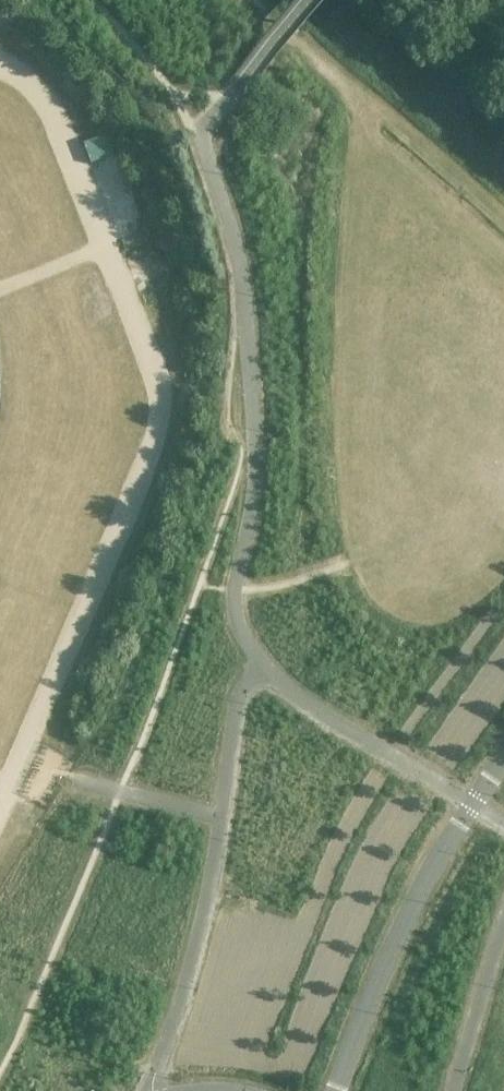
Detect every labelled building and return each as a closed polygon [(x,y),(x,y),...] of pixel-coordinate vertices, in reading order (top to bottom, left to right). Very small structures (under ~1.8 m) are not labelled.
[(85,141),(92,160),(115,151),(108,132),(85,141)]
